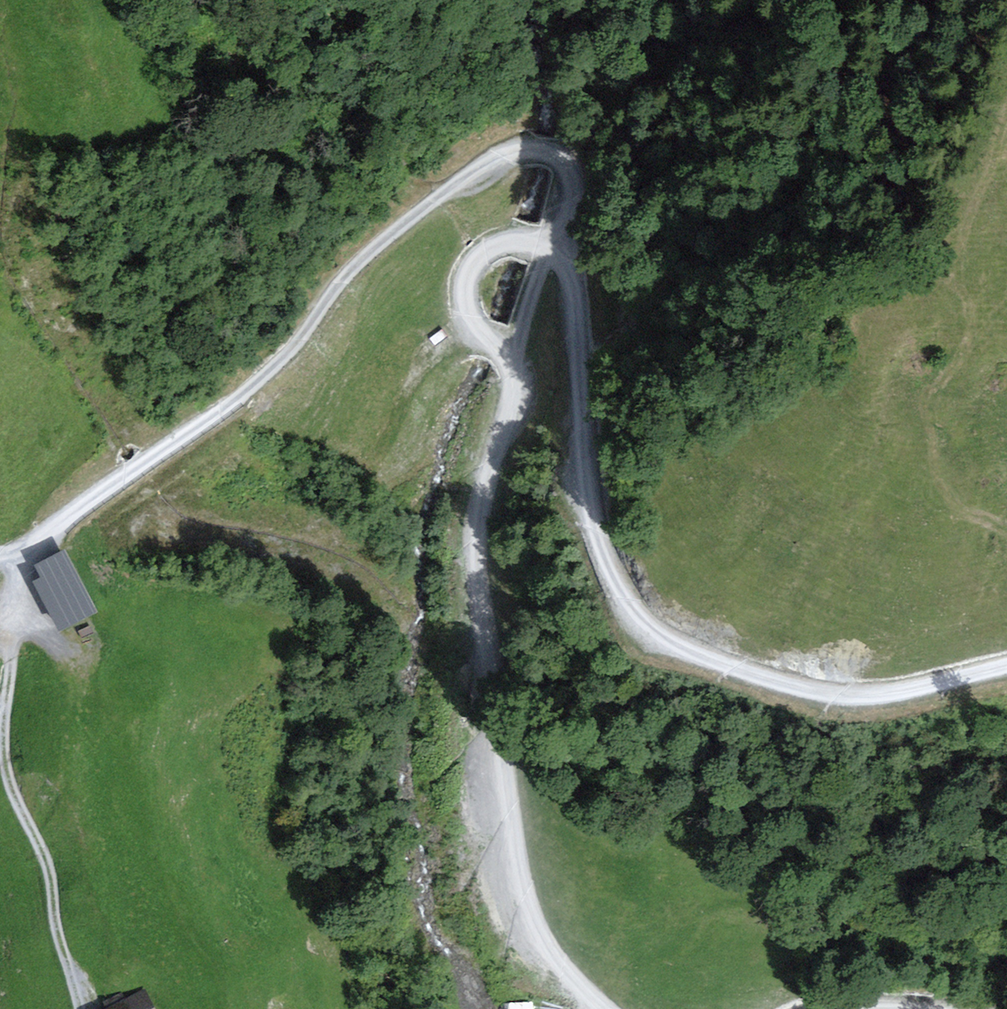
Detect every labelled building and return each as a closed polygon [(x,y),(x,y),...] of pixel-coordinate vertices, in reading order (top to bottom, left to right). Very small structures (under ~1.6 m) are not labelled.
[(86,605),(58,548),(34,560),(41,573),(31,577),(53,622),(86,605)] [(121,995),(106,1002),(110,1008),(151,1008),(143,993),(124,1002),(121,995)]
